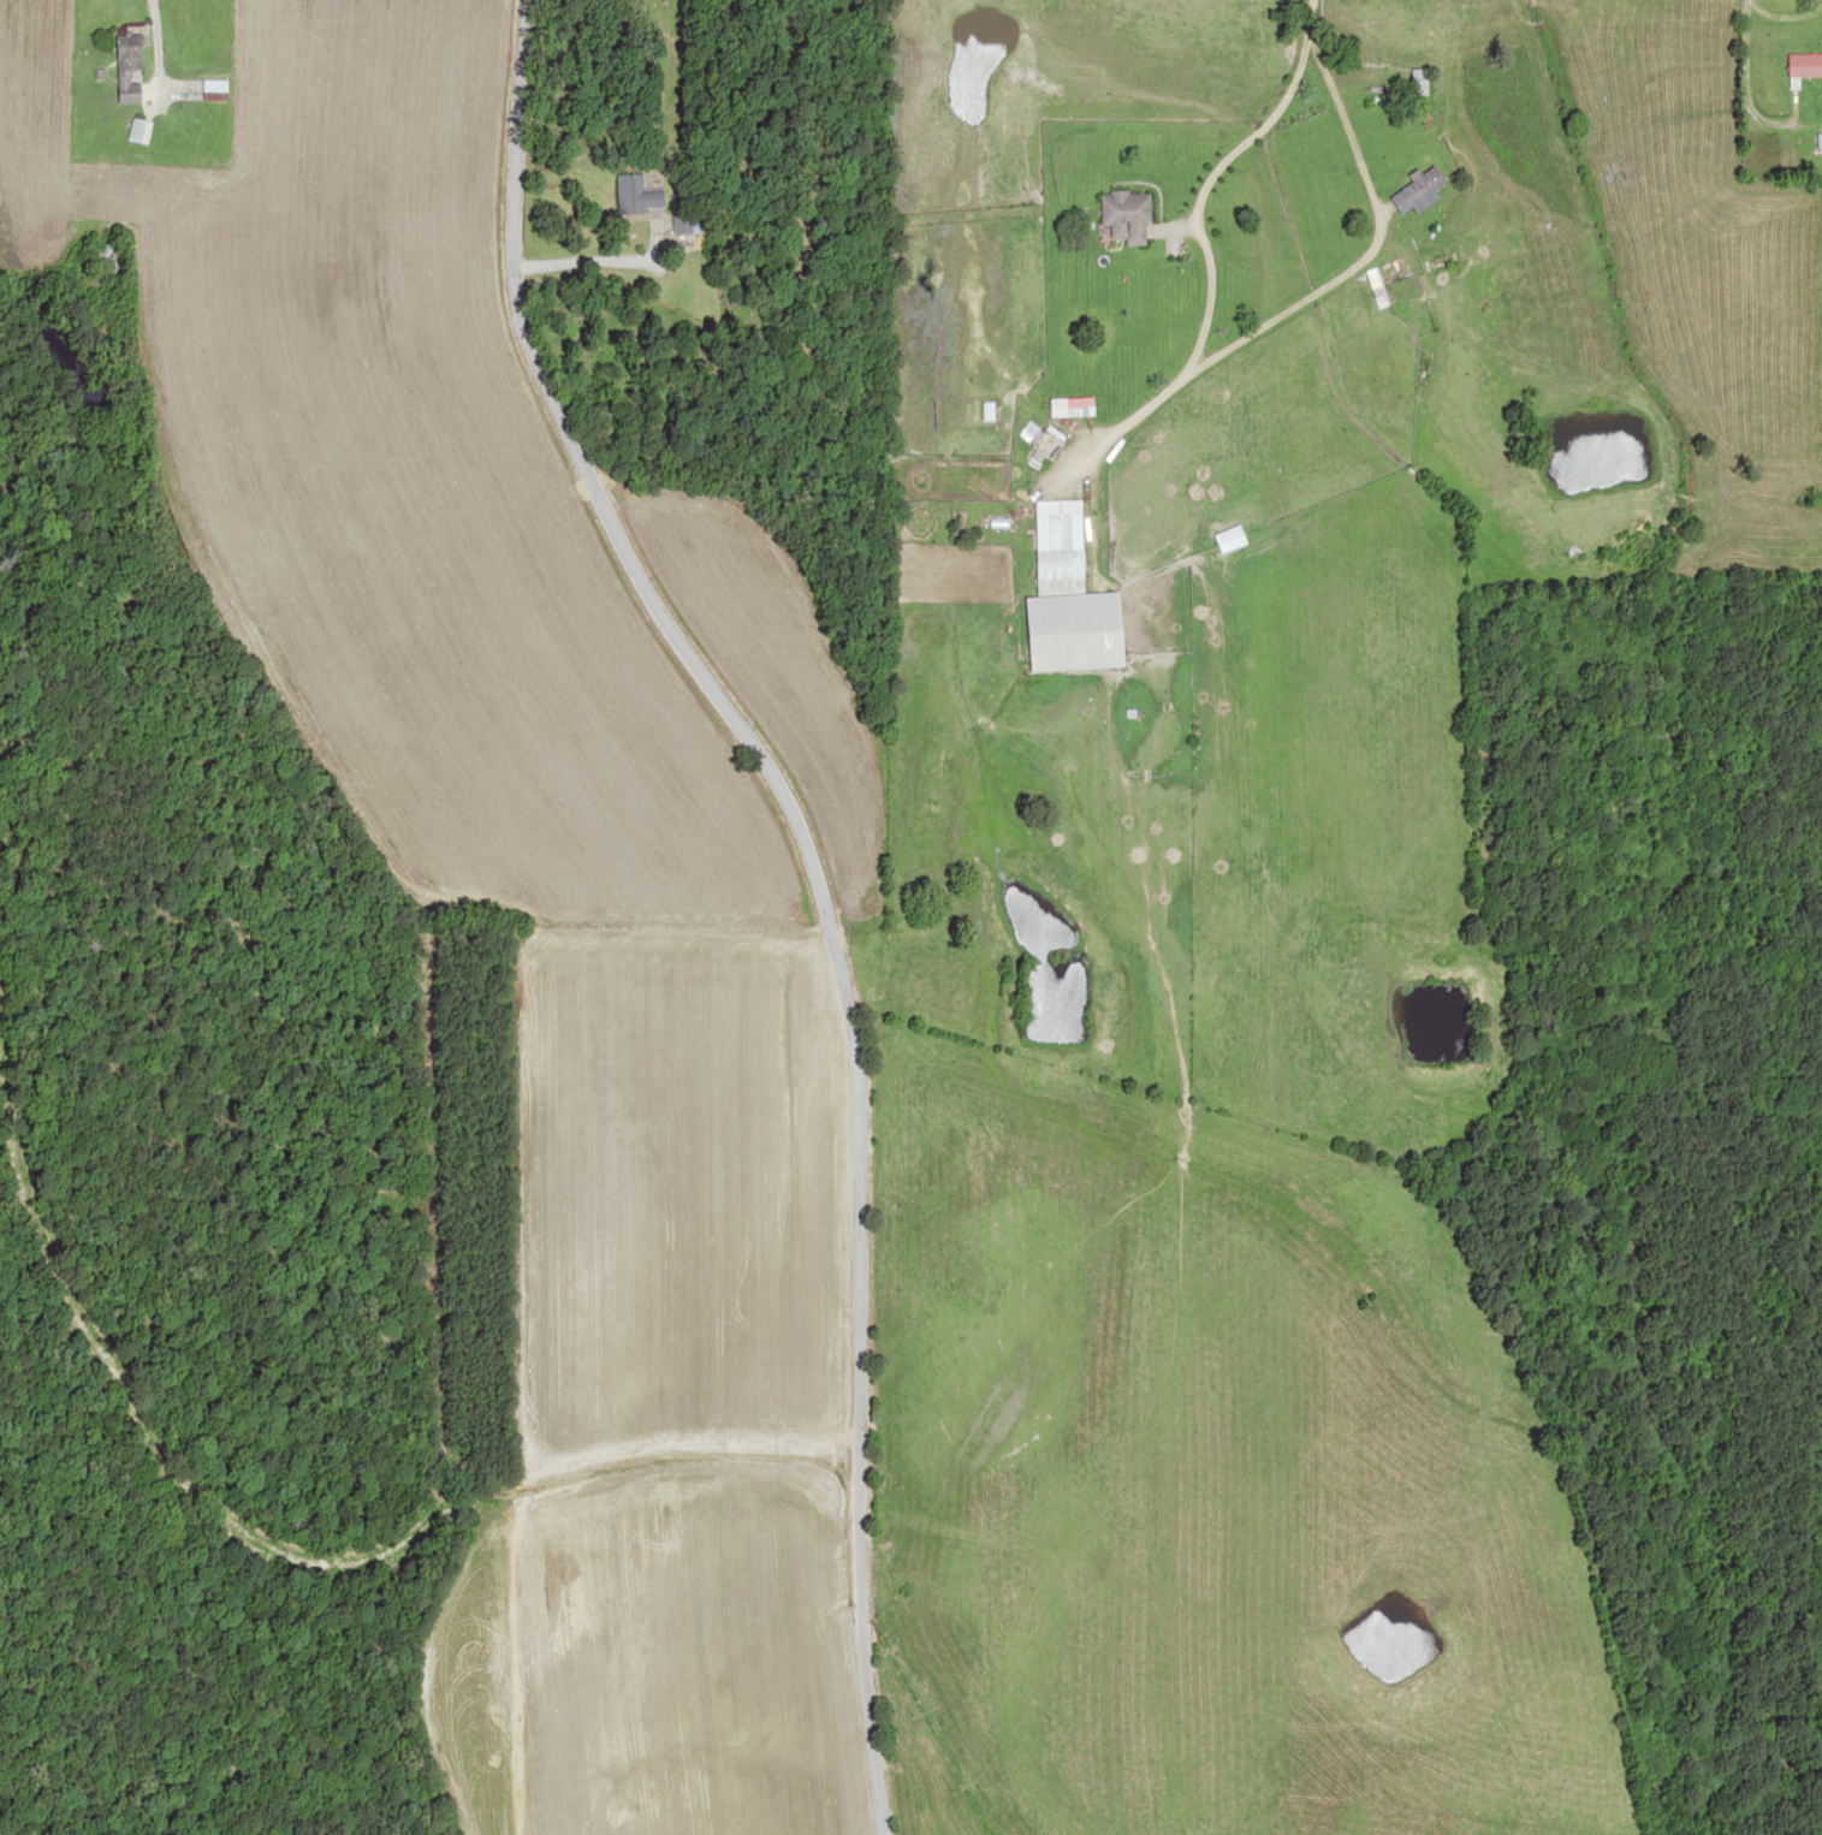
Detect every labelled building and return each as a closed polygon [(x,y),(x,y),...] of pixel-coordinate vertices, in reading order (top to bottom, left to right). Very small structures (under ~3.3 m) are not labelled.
[(138,72),(138,34),(112,35),(114,104),(137,103),(136,72),(138,72)] [(1786,77),(1821,77),(1821,53),(1786,53),(1786,77)] [(1417,70),(1403,70),(1403,97),(1417,97),(1417,70)] [(223,81),(203,81),(203,100),(223,100),(223,81)] [(1407,215),(1430,199),(1425,191),(1437,183),(1425,166),(1412,176),(1411,174),(1378,197),(1390,216),(1402,207),(1407,215)] [(616,213),(661,213),(661,189),(642,189),(642,174),(616,174),(616,213)] [(1141,247),(1141,193),(1094,193),(1094,228),(1102,228),(1102,240),(1118,240),(1118,247),(1141,247)] [(1043,399),(1043,417),(1086,417),(1086,399),(1043,399)] [(1016,594),(1018,668),(1111,666),(1109,590),(1076,591),(1074,500),(1027,501),(1029,594),(1016,594)] [(1207,531),(1211,550),(1238,545),(1234,525),(1207,531)]
